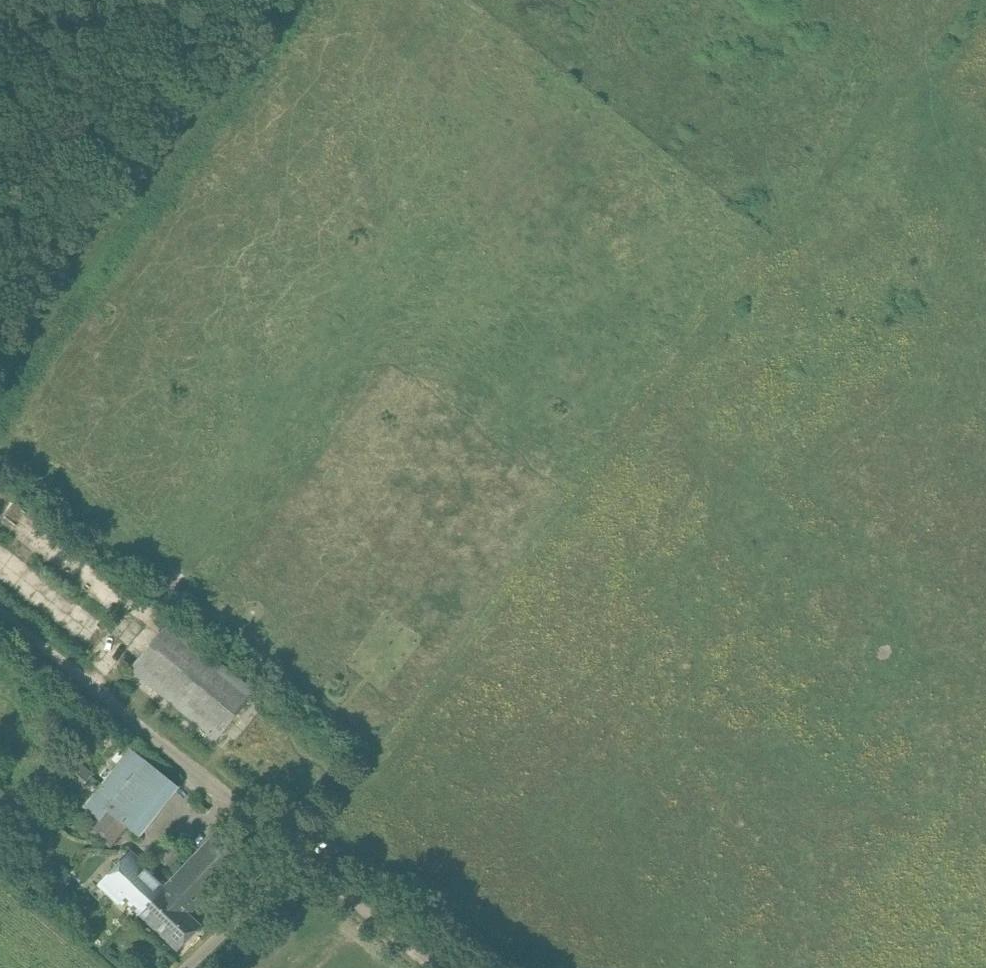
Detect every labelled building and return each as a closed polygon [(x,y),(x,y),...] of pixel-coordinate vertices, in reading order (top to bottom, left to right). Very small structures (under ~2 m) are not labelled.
[(169,621),(143,653),(130,668),(217,740),(255,693),(169,621)] [(177,787),(146,762),(132,750),(86,807),(118,834),(126,825),(139,835),(177,787)] [(62,769),(83,786),(93,774),(73,757),(62,769)] [(131,851),(110,873),(104,880),(104,881),(99,886),(112,898),(117,893),(178,950),(201,926),(189,914),(251,849),(224,824),(167,885),(131,851)]
